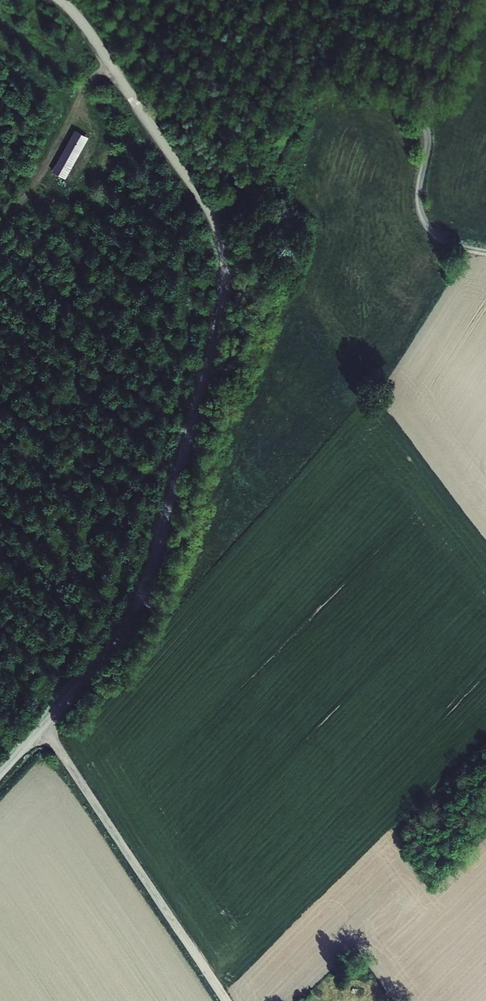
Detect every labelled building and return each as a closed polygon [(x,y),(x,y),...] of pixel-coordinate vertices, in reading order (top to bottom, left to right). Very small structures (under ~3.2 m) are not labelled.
[(58,161),(77,138),(67,130),(48,153),(58,161)] [(315,995),(320,1000),(334,1000),(337,998),(326,985),(315,995)]
